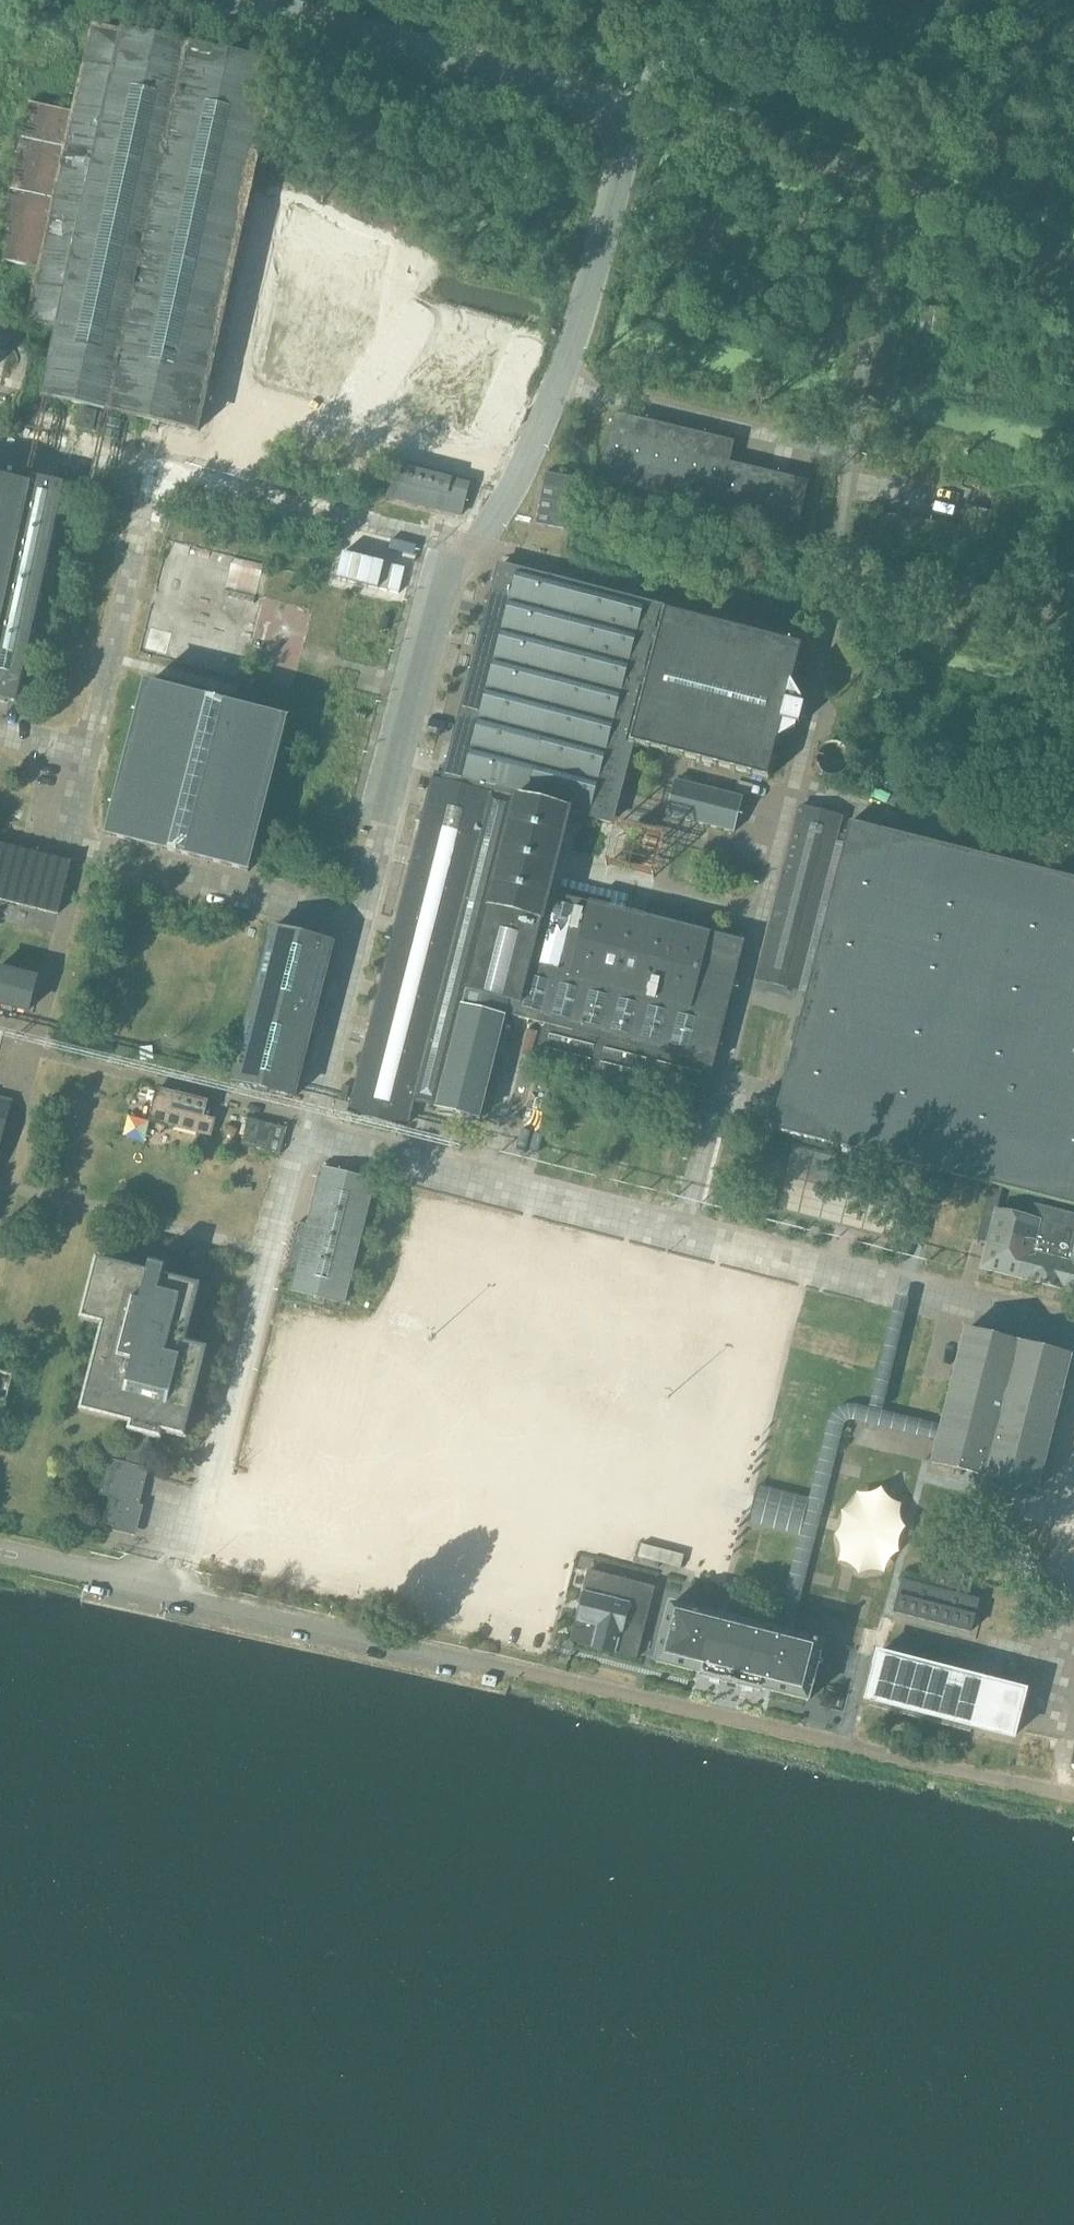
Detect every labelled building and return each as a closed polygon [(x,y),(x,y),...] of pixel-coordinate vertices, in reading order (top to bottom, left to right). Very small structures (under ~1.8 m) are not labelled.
[(798,1),(840,12),(843,0),(798,0),(798,1)] [(0,237),(0,260),(39,269),(28,321),(58,327),(43,396),(90,407),(90,408),(87,410),(83,410),(79,428),(97,432),(101,414),(98,413),(99,409),(198,430),(277,67),(92,27),(73,113),(29,103),(0,237)] [(302,217),(267,373),(358,392),(392,235),(302,217)] [(948,310),(922,306),(919,331),(944,334),(948,310)] [(422,319),(397,437),(486,456),(511,337),(422,319)] [(733,442),(615,414),(599,479),(797,526),(807,482),(728,463),(733,442)] [(468,484),(396,466),(388,497),(460,515),(468,484)] [(573,478),(545,472),(536,524),(564,529),(573,478)] [(0,480),(0,698),(15,701),(15,702),(16,702),(63,485),(62,485),(29,478),(27,486),(0,480)] [(663,608),(500,566),(447,768),(441,766),(439,774),(439,775),(491,788),(571,809),(612,819),(615,808),(622,778),(630,780),(626,796),(647,802),(658,761),(636,756),(632,772),(625,770),(631,744),(629,743),(663,608)] [(680,613),(680,614),(669,611),(669,610),(663,608),(629,743),(631,744),(634,743),(645,746),(645,747),(650,749),(650,747),(662,751),(662,752),(667,753),(667,752),(679,755),(679,756),(684,757),(684,756),(696,759),(696,761),(701,762),(701,761),(713,764),(713,765),(718,766),(718,765),(730,768),(730,769),(735,771),(735,770),(747,773),(746,774),(752,775),(752,774),(763,777),(763,778),(768,779),(769,774),(768,774),(771,761),(772,761),(774,756),(772,756),(776,742),(777,742),(778,739),(796,725),(799,726),(804,707),(801,706),(802,702),(792,685),(793,682),(792,682),(795,668),(796,668),(798,663),(797,663),(800,649),(801,650),(803,645),(797,643),(797,645),(786,642),(786,641),(780,639),(780,640),(769,637),(770,636),(764,635),(763,636),(752,633),(753,632),(747,630),(746,631),(735,629),(736,627),(730,626),(729,627),(719,624),(719,623),(713,621),(713,623),(702,620),(702,619),(696,617),(696,618),(685,615),(685,614),(680,613)] [(146,684),(107,836),(248,871),(286,720),(146,684)] [(350,1111),(406,1125),(414,1092),(491,788),(439,775),(439,774),(435,773),(350,1111)] [(743,798),(675,780),(666,814),(734,832),(743,798)] [(476,1118),(479,1118),(480,1115),(484,1099),(485,1096),(484,1096),(489,1080),(490,1077),(494,1060),(495,1057),(499,1039),(500,1039),(500,1037),(504,1019),(505,1019),(506,1016),(505,1016),(506,1014),(508,1004),(521,1007),(550,893),(571,809),(491,788),(414,1092),(423,1094),(424,1096),(424,1097),(425,1098),(426,1099),(426,1100),(427,1101),(428,1102),(430,1103),(431,1103),(432,1104),(433,1104),(435,1105),(436,1105),(437,1105),(437,1108),(440,1108),(450,1110),(450,1111),(453,1112),(453,1111),(463,1114),(466,1115),(466,1114),(476,1117),(476,1118)] [(850,822),(846,837),(838,834),(842,817),(802,807),(800,806),(756,980),(799,990),(835,844),(843,846),(772,1129),(924,1168),(915,1203),(918,1204),(904,1260),(903,1260),(902,1261),(904,1261),(901,1274),(914,1277),(917,1265),(918,1265),(919,1264),(918,1264),(932,1207),(934,1208),(943,1173),(991,1185),(977,1240),(979,1241),(987,1243),(982,1266),(981,1266),(980,1268),(983,1269),(983,1268),(1023,1278),(1023,1279),(1025,1280),(1025,1279),(1064,1289),(1064,1290),(1067,1290),(1073,1292),(1073,1215),(1035,1205),(1031,1220),(996,1211),(1002,1188),(1073,1206),(1073,879),(850,822)] [(644,917),(665,833),(612,819),(571,809),(550,893),(644,917)] [(0,843),(0,899),(58,914),(71,861),(0,843)] [(534,1061),(703,1103),(743,942),(644,917),(550,893),(521,1007),(508,1004),(506,1014),(544,1023),(534,1061)] [(233,1078),(233,1081),(236,1082),(252,1086),(255,1087),(255,1086),(272,1091),(274,1092),(275,1091),(291,1096),(294,1097),(295,1094),(295,1093),(299,1078),(300,1075),(299,1075),(303,1059),(304,1059),(304,1056),(308,1040),(308,1041),(309,1038),(313,1022),(314,1019),(313,1019),(317,1003),(318,1003),(318,1001),(322,985),(323,982),(327,966),(328,963),(327,963),(331,947),(332,947),(333,944),(329,943),(329,944),(313,940),(313,939),(310,938),(310,939),(293,935),(294,934),(291,934),(274,930),(274,929),(271,929),(270,932),(271,932),(267,948),(266,948),(266,951),(262,967),(262,966),(261,969),(257,985),(256,988),(257,988),(253,1004),(252,1004),(251,1006),(252,1006),(248,1022),(247,1022),(247,1025),(243,1041),(242,1044),(243,1044),(239,1059),(238,1059),(237,1062),(238,1062),(234,1078),(233,1078)] [(0,970),(0,1004),(28,1011),(36,979),(0,970)] [(207,1102),(158,1089),(150,1121),(209,1136),(214,1119),(203,1116),(207,1102)] [(0,1098),(0,1143),(10,1101),(0,1098)] [(286,1128),(248,1119),(242,1144),(280,1154),(286,1128)] [(343,1173),(322,1168),(308,1225),(298,1222),(286,1270),(296,1273),(291,1290),(310,1295),(308,1300),(323,1304),(325,1299),(343,1303),(374,1181),(353,1175),(355,1167),(345,1164),(343,1173)] [(96,1258),(80,1320),(102,1326),(79,1412),(130,1425),(128,1432),(134,1433),(130,1446),(126,1463),(109,1458),(99,1495),(110,1497),(104,1524),(133,1531),(149,1469),(142,1467),(151,1430),(185,1439),(208,1348),(186,1343),(201,1285),(163,1276),(165,1267),(150,1263),(148,1272),(96,1258)] [(1033,1488),(1038,1489),(1039,1484),(1038,1484),(1042,1470),(1043,1467),(1047,1452),(1048,1449),(1047,1449),(1060,1398),(1061,1398),(1061,1395),(1065,1379),(1066,1377),(1065,1376),(1069,1362),(1070,1362),(1071,1357),(1066,1356),(1066,1357),(1046,1352),(1046,1351),(1041,1350),(1017,1345),(1018,1344),(1012,1343),(995,1339),(995,1338),(990,1337),(990,1338),(969,1332),(970,1332),(965,1331),(964,1335),(964,1336),(960,1350),(959,1353),(960,1353),(956,1368),(955,1368),(955,1371),(942,1422),(941,1425),(942,1425),(941,1426),(938,1439),(933,1458),(931,1462),(936,1463),(957,1468),(957,1469),(962,1470),(962,1469),(982,1475),(987,1476),(1007,1481),(1012,1483),(1013,1482),(1033,1487),(1033,1488)] [(13,1374),(0,1371),(0,1406),(6,1407),(7,1406),(5,1406),(13,1374)] [(849,1549),(904,1553),(909,1483),(895,1482),(895,1474),(855,1471),(849,1549)] [(576,1620),(571,1642),(593,1647),(593,1648),(614,1653),(636,1658),(654,1588),(627,1581),(627,1580),(608,1576),(588,1571),(583,1594),(585,1595),(578,1621),(576,1620)] [(970,1632),(978,1600),(967,1597),(972,1579),(939,1571),(934,1589),(902,1580),(894,1612),(970,1632)] [(659,1663),(703,1674),(702,1676),(705,1677),(705,1676),(724,1681),(739,1685),(757,1689),(757,1690),(760,1691),(761,1688),(804,1699),(804,1700),(808,1701),(808,1697),(821,1646),(822,1643),(819,1642),(789,1635),(790,1635),(776,1631),(775,1631),(717,1617),(717,1616),(714,1615),(714,1616),(674,1606),(674,1605),(670,1604),(670,1608),(664,1632),(663,1635),(657,1659),(656,1662),(659,1663)] [(1013,1737),(1025,1691),(878,1653),(875,1664),(876,1665),(867,1699),(1013,1737)] [(497,1676),(481,1673),(479,1682),(495,1686),(497,1676)]
